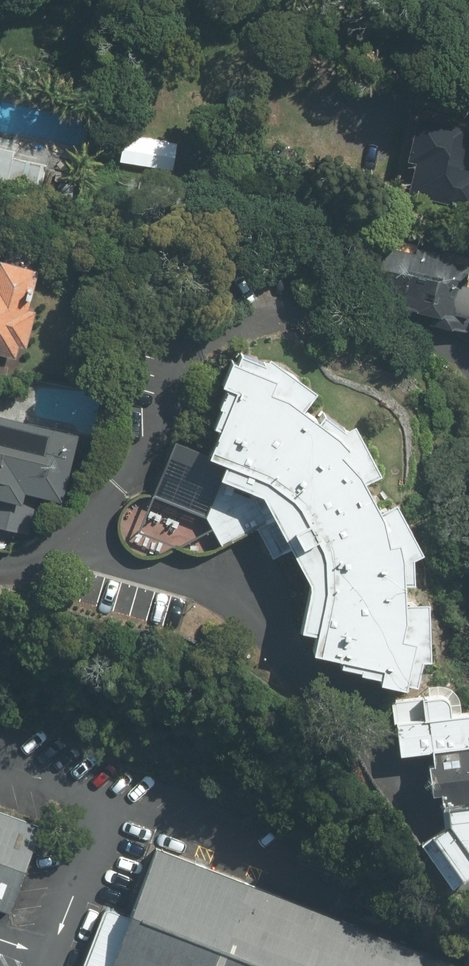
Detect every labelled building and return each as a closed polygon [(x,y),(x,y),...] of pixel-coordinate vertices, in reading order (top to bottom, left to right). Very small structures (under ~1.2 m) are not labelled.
[(425,110),(416,153),(423,154),(416,187),(468,198),(468,120),(425,110)] [(38,204),(48,162),(0,151),(0,195),(38,204)] [(22,353),(25,342),(32,344),(41,305),(35,304),(44,266),(37,264),(39,255),(24,252),(25,249),(12,246),(9,257),(4,256),(0,273),(0,348),(22,353)] [(395,247),(384,285),(410,293),(404,316),(468,335),(468,268),(395,247)] [(329,622),(323,641),(355,646),(354,655),(377,659),(377,665),(392,666),(394,666),(394,670),(422,675),(423,670),(432,672),(439,645),(448,645),(449,583),(423,587),(422,569),(432,569),(430,541),(442,535),(412,487),(395,496),(380,468),(395,460),(369,411),(359,416),(337,400),(332,406),(317,395),(331,377),(282,343),(278,349),(254,340),(247,348),(245,347),(235,372),(241,374),(222,418),(228,421),(216,449),(186,435),(183,438),(180,437),(158,494),(150,493),(142,495),(135,499),(128,505),(124,512),(122,518),(122,524),(123,530),(124,535),(127,540),(130,544),(135,549),(139,552),(147,555),(153,555),(159,554),(167,552),(181,546),(189,548),(197,550),(204,551),(210,550),(217,548),(226,544),(262,526),(278,552),(301,543),(317,541),(308,619),(329,622)] [(86,428),(0,408),(0,493),(29,500),(32,487),(70,496),(86,428)] [(401,719),(404,756),(429,754),(433,795),(442,795),(447,827),(423,844),(456,889),(467,880),(468,883),(468,713),(401,719)] [(0,808),(0,905),(15,910),(46,825),(0,808)] [(163,847),(116,965),(468,965),(163,847)]
